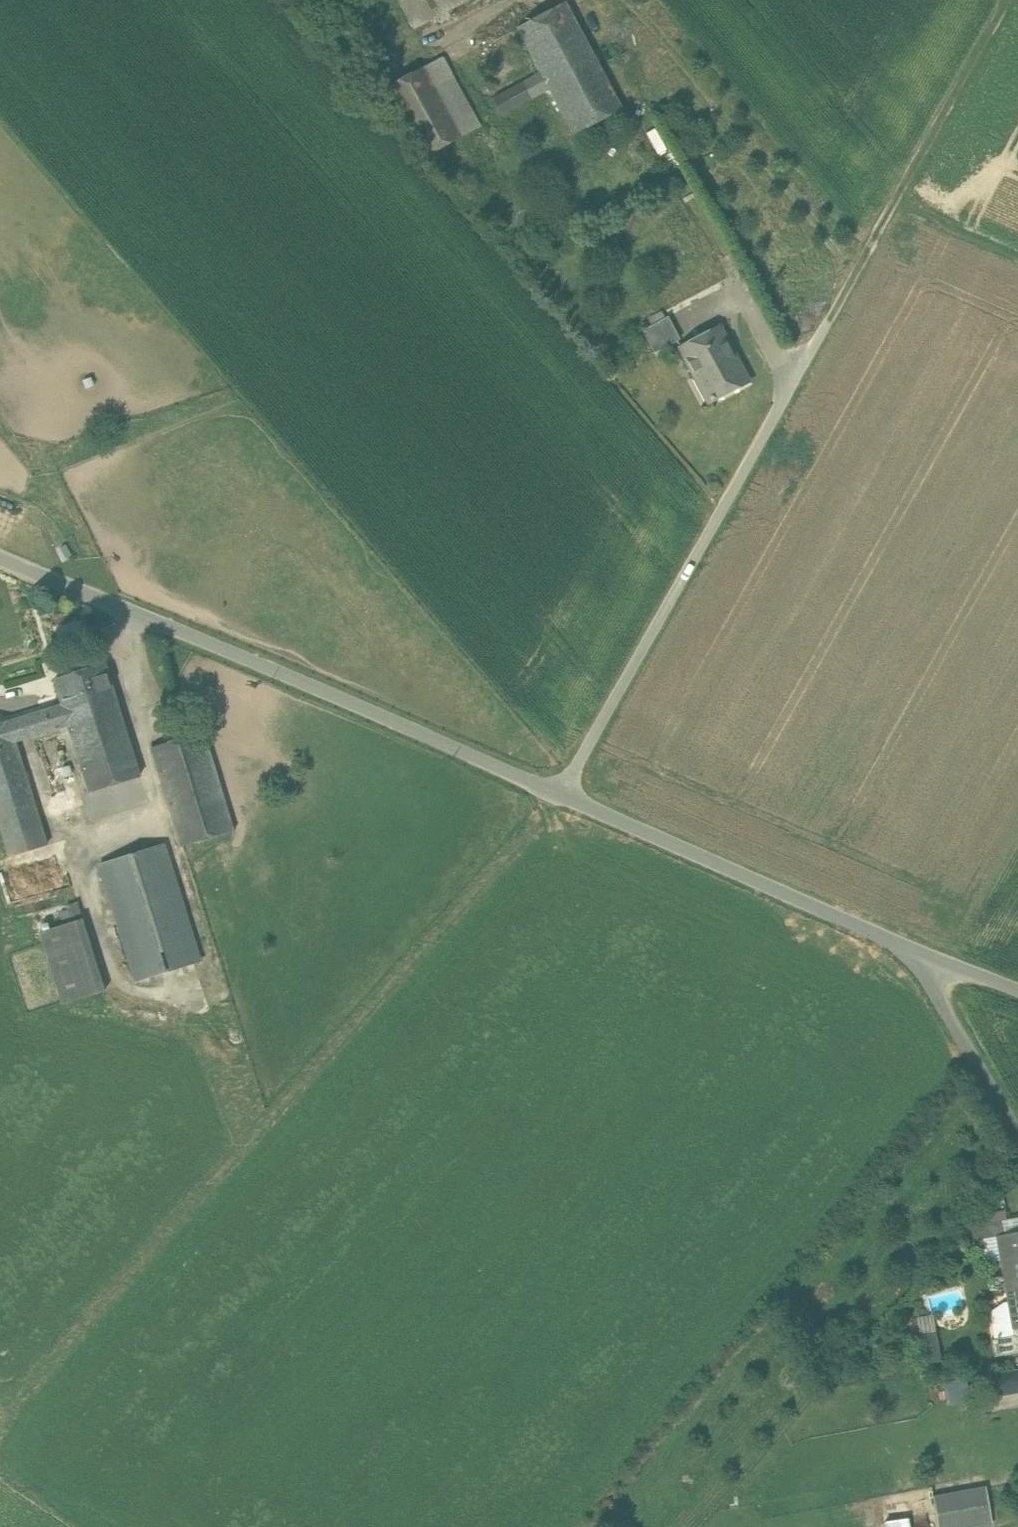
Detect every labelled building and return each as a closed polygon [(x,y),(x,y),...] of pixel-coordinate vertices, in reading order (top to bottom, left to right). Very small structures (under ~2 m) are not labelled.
[(413,27),(463,0),(398,0),(413,27)] [(566,2),(518,27),(541,72),(550,88),(574,134),(622,108),(566,2)] [(480,126),(442,56),(423,67),(461,136),(480,126)] [(461,136),(423,67),(387,86),(425,157),(461,136)] [(541,72),(493,98),(502,114),(550,88),(541,72)] [(643,330),(655,352),(677,340),(665,318),(643,330)] [(719,325),(679,346),(709,403),(749,382),(719,325)] [(105,663),(54,679),(62,704),(68,724),(69,727),(120,711),(105,663)] [(7,720),(6,721),(13,741),(14,741),(68,724),(62,704),(7,720)] [(120,711),(69,727),(68,724),(89,791),(140,776),(120,711)] [(0,722),(0,822),(10,856),(46,845),(14,741),(13,741),(6,721),(7,720),(7,719),(0,722)] [(203,731),(152,747),(182,846),(234,830),(203,731)] [(163,844),(100,864),(136,980),(200,961),(163,844)] [(77,901),(66,905),(71,922),(83,918),(77,901)] [(71,922),(40,932),(62,1003),(105,990),(83,918),(71,922)] [(1002,1220),(1005,1233),(1017,1231),(1017,1217),(1002,1220)] [(1002,1220),(971,1225),(974,1240),(996,1236),(996,1235),(1005,1233),(1002,1220)] [(996,1235),(996,1236),(1008,1301),(1012,1328),(1017,1327),(1017,1231),(1005,1233),(996,1235)] [(1004,1302),(991,1310),(994,1329),(996,1329),(997,1337),(1014,1334),(1012,1328),(1008,1301),(1004,1302)] [(936,1332),(919,1335),(923,1364),(941,1360),(936,1332)] [(991,1338),(994,1355),(1017,1351),(1017,1347),(1015,1333),(997,1337),(991,1338)] [(999,1372),(1004,1395),(1017,1393),(1017,1368),(999,1372)] [(970,1401),(966,1378),(943,1381),(947,1405),(970,1401)] [(934,1497),(938,1526),(963,1526),(993,1522),(987,1488),(934,1497)] [(885,1521),(886,1526),(910,1526),(909,1517),(885,1521)]
